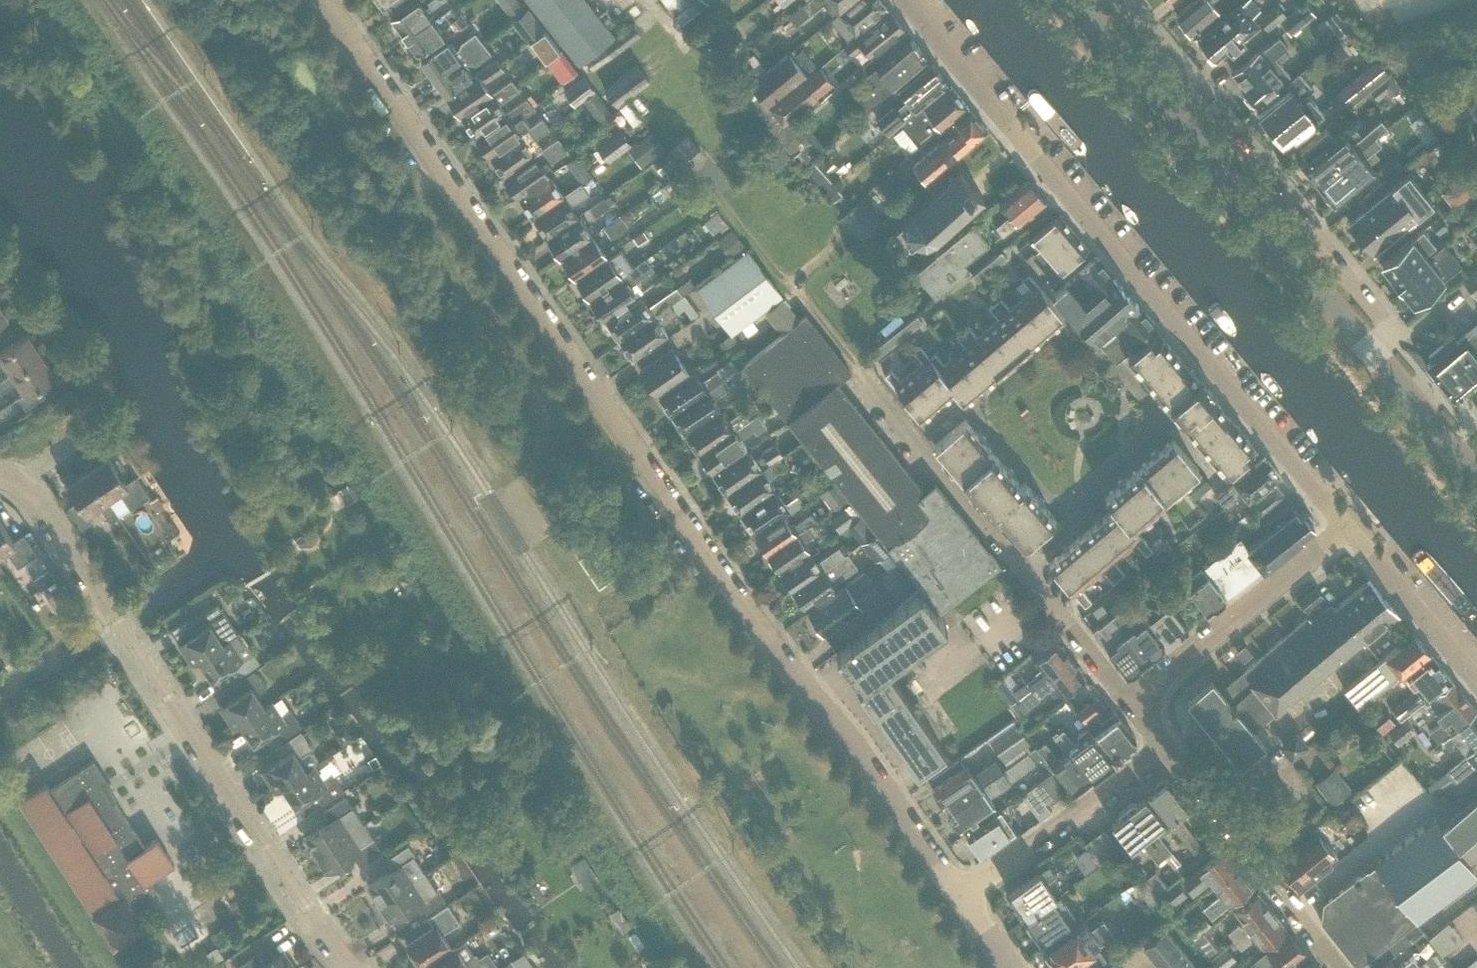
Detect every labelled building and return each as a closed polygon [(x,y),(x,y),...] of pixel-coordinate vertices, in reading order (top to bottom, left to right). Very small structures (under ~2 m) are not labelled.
[(383,7),(388,3),(395,12),(411,0),(378,0),(383,7)] [(392,19),(404,36),(452,2),(450,0),(428,0),(430,4),(423,8),(418,1),(392,19)] [(613,34),(586,0),(531,0),(580,61),(613,34)] [(667,4),(681,23),(699,9),(692,0),(672,0),(667,4)] [(802,4),(809,13),(823,1),(831,11),(846,0),(806,0),(802,4)] [(881,0),(851,0),(838,11),(855,32),(887,7),(881,0)] [(1177,13),(1192,31),(1219,9),(1213,1),(1214,0),(1194,0),(1177,13)] [(1205,41),(1204,46),(1210,55),(1216,56),(1227,46),(1228,47),(1234,48),(1241,42),(1241,37),(1257,24),(1250,16),(1259,8),(1253,0),(1245,0),(1204,34),(1208,39),(1205,41)] [(452,2),(404,36),(417,54),(443,35),(436,25),(440,22),(441,24),(450,17),(458,11),(452,2)] [(1290,35),(1315,15),(1305,2),(1280,22),(1290,35)] [(1268,30),(1286,15),(1276,3),(1258,18),(1268,30)] [(802,4),(787,16),(794,25),(809,13),(802,4)] [(526,42),(544,29),(527,7),(510,20),(526,42)] [(872,56),(906,30),(889,10),(844,44),(850,53),(862,44),(872,56)] [(458,11),(450,17),(458,28),(466,22),(458,11)] [(501,28),(494,18),(479,29),(486,39),(501,28)] [(586,60),(595,71),(642,34),(633,23),(586,60)] [(990,24),(972,39),(1036,116),(1054,101),(990,24)] [(421,59),(433,77),(482,41),(475,32),(462,42),(460,46),(456,49),(451,42),(449,42),(447,41),(421,59)] [(1255,101),(1256,103),(1289,76),(1279,63),(1288,56),(1283,50),(1287,47),(1278,35),(1233,72),(1246,89),(1244,96),(1250,102),(1255,101)] [(923,52),(911,37),(876,65),(876,66),(868,73),(877,84),(860,98),(867,107),(927,58),(922,53),(923,52)] [(470,72),(470,70),(466,64),(469,62),(476,63),(491,52),(482,41),(433,77),(445,94),(463,81),(472,75),(470,72)] [(802,48),(794,55),(806,70),(815,63),(802,48)] [(768,102),(804,73),(788,52),(750,82),(768,102)] [(466,84),(448,97),(460,115),(491,92),(484,82),(504,69),(496,58),(472,75),(463,81),(466,84)] [(1379,80),(1388,73),(1378,61),(1331,99),(1341,112),(1379,80)] [(943,85),(939,81),(944,77),(931,62),(899,89),(907,100),(897,109),(893,105),(877,119),(888,132),(943,85)] [(618,104),(649,80),(637,65),(606,88),(618,104)] [(803,79),(816,95),(832,82),(819,66),(803,79)] [(1388,73),(1379,80),(1390,94),(1399,86),(1388,73)] [(576,103),(594,89),(584,75),(565,90),(576,103)] [(475,135),(494,121),(506,113),(498,103),(519,88),(511,78),(491,92),(493,95),(462,117),(475,135)] [(820,100),(803,79),(770,105),(770,106),(760,114),(792,154),(811,140),(791,115),(807,102),(812,107),(820,100)] [(922,142),(968,106),(951,85),(901,123),(910,134),(914,131),(922,142)] [(1290,89),(1260,114),(1282,140),(1291,132),(1295,137),(1324,113),(1310,96),(1303,102),(1294,91),(1293,92),(1290,89)] [(489,155),(521,133),(513,122),(534,108),(527,98),(506,113),(494,121),(496,124),(477,138),(489,155)] [(988,129),(971,109),(956,121),(955,119),(946,127),(950,132),(913,163),(926,180),(988,129)] [(523,136),(491,158),(504,176),(535,154),(528,143),(550,127),(543,117),(521,133),(523,136)] [(1308,158),(1301,163),(1317,182),(1386,128),(1380,121),(1361,137),(1356,131),(1346,138),(1340,131),(1333,136),(1326,128),(1301,149),(1308,158)] [(609,162),(631,144),(618,126),(595,144),(609,162)] [(1386,128),(1317,182),(1334,203),(1374,172),(1368,165),(1377,157),(1372,151),(1391,135),(1386,128)] [(641,167),(665,149),(651,131),(628,149),(641,167)] [(692,155),(701,148),(688,133),(679,140),(692,155)] [(537,156),(505,178),(518,196),(554,170),(549,163),(568,150),(559,137),(535,154),(537,156)] [(670,147),(683,162),(692,155),(679,140),(670,147)] [(760,163),(768,174),(791,156),(783,145),(760,163)] [(665,154),(654,162),(662,172),(673,164),(665,154)] [(826,186),(839,175),(821,154),(808,165),(814,172),(812,174),(813,175),(819,182),(821,181),(826,186)] [(1402,165),(1395,156),(1378,171),(1384,179),(1402,165)] [(1476,182),(1476,178),(1469,169),(1441,192),(1451,204),(1476,182)] [(926,244),(936,239),(984,198),(959,170),(913,211),(904,225),(886,240),(899,255),(915,241),(926,244)] [(1349,222),(1374,251),(1433,202),(1408,172),(1390,186),(1391,187),(1349,222)] [(551,177),(520,199),(533,217),(563,194),(551,177)] [(1029,180),(1028,179),(1000,200),(1010,212),(996,224),(1002,233),(1045,200),(1036,188),(1036,186),(1031,180),(1029,180)] [(565,197),(534,219),(547,237),(578,215),(571,205),(580,198),(581,199),(589,193),(582,182),(564,195),(565,197)] [(839,218),(858,239),(881,219),(862,197),(839,218)] [(729,226),(719,212),(705,221),(713,233),(720,228),(722,231),(725,229),(729,226)] [(1025,258),(1032,266),(1040,259),(1074,231),(1060,214),(1032,235),(1040,245),(1025,258)] [(1439,216),(1431,223),(1438,231),(1446,225),(1439,216)] [(580,217),(548,239),(561,257),(592,235),(580,217)] [(989,241),(974,224),(937,254),(915,273),(936,298),(970,270),(964,262),(989,241)] [(718,240),(732,258),(746,247),(732,229),(718,240)] [(1422,229),(1382,262),(1397,281),(1428,256),(1425,253),(1430,248),(1435,245),(1429,238),(1422,229)] [(643,230),(633,238),(638,246),(649,238),(643,230)] [(1040,259),(1032,266),(1038,273),(1053,260),(1061,269),(1088,248),(1074,231),(1040,259)] [(563,260),(575,277),(607,255),(594,237),(563,260)] [(1428,256),(1397,281),(1413,300),(1453,267),(1459,262),(1444,243),(1433,251),(1428,256)] [(986,259),(993,267),(1007,255),(1001,246),(986,259)] [(608,257),(577,280),(589,297),(610,283),(609,282),(620,274),(621,275),(632,266),(621,250),(609,258),(608,257)] [(782,295),(748,251),(747,250),(698,284),(730,331),(782,295)] [(1154,324),(1112,275),(1096,256),(1063,283),(1055,291),(1070,309),(1098,343),(1108,351),(1116,361),(1131,348),(1127,343),(1136,336),(1137,338),(1154,324)] [(611,285),(591,300),(604,318),(635,295),(643,291),(636,281),(652,269),(645,258),(632,266),(621,275),(620,274),(609,282),(610,283),(611,285)] [(986,259),(971,272),(978,280),(993,267),(986,259)] [(1464,281),(1476,297),(1476,269),(1464,281)] [(1022,299),(1048,329),(1065,314),(1030,273),(1023,278),(1033,290),(1022,299)] [(641,296),(606,321),(619,339),(670,303),(682,294),(675,285),(647,305),(641,296)] [(670,303),(619,339),(632,358),(667,333),(660,323),(676,311),(677,313),(684,308),(692,320),(700,314),(692,303),(691,304),(683,293),(682,294),(670,303)] [(784,328),(802,315),(786,295),(769,308),(784,328)] [(996,301),(1031,343),(1048,329),(1022,299),(1012,308),(1001,296),(996,301)] [(989,327),(1014,357),(1031,343),(996,301),(989,306),(1000,317),(989,327)] [(0,304),(0,321),(8,316),(14,311),(11,307),(9,308),(6,304),(2,307),(0,304)] [(922,320),(917,314),(889,335),(895,342),(922,320)] [(963,329),(998,371),(1014,357),(989,327),(979,336),(969,324),(963,329)] [(1426,365),(1454,399),(1476,380),(1476,324),(1458,340),(1453,335),(1429,355),(1433,359),(1426,365)] [(956,355),(981,385),(998,371),(963,329),(957,334),(966,346),(956,355)] [(1159,331),(1129,357),(1143,374),(1173,348),(1159,331)] [(12,372),(12,373),(42,353),(48,348),(45,344),(43,345),(40,341),(36,344),(28,332),(1,350),(0,349),(0,364),(4,361),(12,372)] [(732,334),(722,341),(727,348),(737,341),(732,334)] [(889,335),(868,352),(873,359),(895,342),(889,335)] [(955,388),(964,399),(981,385),(956,355),(945,363),(936,352),(931,356),(921,345),(920,346),(955,388)] [(640,369),(657,393),(688,369),(671,346),(640,369)] [(913,371),(938,402),(955,388),(920,346),(914,351),(924,362),(913,371)] [(1187,365),(1173,348),(1143,374),(1156,391),(1187,365)] [(12,372),(0,380),(0,392),(17,381),(25,392),(18,397),(25,408),(45,394),(39,384),(55,373),(61,368),(58,364),(57,365),(54,361),(49,364),(42,353),(12,373),(12,372)] [(693,371),(659,396),(672,414),(730,372),(731,372),(737,368),(730,359),(716,368),(717,369),(700,381),(693,371)] [(1156,391),(1171,408),(1202,382),(1187,365),(1156,391)] [(730,372),(672,414),(684,432),(719,407),(712,398),(730,385),(732,388),(745,379),(737,368),(731,372),(730,372)] [(893,368),(885,374),(921,416),(938,402),(913,371),(903,379),(893,368)] [(1206,387),(1202,382),(1171,408),(1175,414),(1227,475),(1258,448),(1214,397),(1206,387)] [(752,404),(743,410),(748,418),(749,419),(758,413),(752,404)] [(686,435),(699,453),(733,429),(748,418),(743,410),(728,420),(720,410),(686,435)] [(748,418),(733,429),(699,453),(712,471),(746,446),(740,438),(754,428),(757,432),(766,426),(758,413),(749,419),(748,418)] [(936,443),(967,480),(996,455),(966,419),(936,443)] [(1139,466),(1165,497),(1199,468),(1173,437),(1139,466)] [(748,450),(713,474),(727,493),(779,457),(783,454),(776,443),(763,451),(765,455),(756,461),(748,450)] [(107,499),(108,499),(119,491),(131,508),(149,495),(136,475),(126,482),(108,455),(96,463),(93,459),(89,462),(88,460),(83,463),(87,469),(107,499)] [(967,480),(993,511),(996,509),(999,513),(1030,487),(1026,482),(1021,485),(996,455),(967,480)] [(1249,499),(1281,475),(1265,456),(1234,480),(1235,481),(1216,496),(1226,508),(1237,499),(1236,499),(1243,492),(1249,499)] [(727,493),(740,512),(775,487),(768,478),(785,466),(779,457),(727,493)] [(1105,495),(1115,506),(1133,525),(1165,497),(1139,466),(1105,495)] [(107,499),(87,469),(76,477),(73,472),(69,475),(68,473),(63,476),(67,483),(78,500),(68,507),(82,527),(93,519),(88,512),(99,505),(111,521),(119,516),(108,499),(107,499)] [(742,515),(755,533),(789,509),(791,512),(803,503),(802,502),(818,491),(812,483),(785,502),(777,490),(742,515)] [(833,484),(827,489),(837,503),(844,498),(833,484)] [(347,485),(337,491),(345,506),(355,500),(347,485)] [(1276,485),(1252,505),(1261,516),(1285,496),(1276,485)] [(1023,542),(1020,545),(1026,552),(1060,524),(1030,487),(999,513),(1023,542)] [(1261,516),(1269,525),(1294,506),(1285,496),(1261,516)] [(148,503),(140,509),(146,518),(154,512),(148,503)] [(1082,534),(1118,577),(1125,571),(1116,559),(1136,542),(1146,553),(1153,547),(1133,525),(1115,506),(1082,534)] [(840,531),(854,520),(844,507),(830,518),(840,531)] [(1304,512),(1303,511),(1299,513),(1296,509),(1264,535),(1261,531),(1258,534),(1260,537),(1249,546),(1240,535),(1204,564),(1227,596),(1264,568),(1303,537),(1302,535),(1314,525),(1312,522),(1313,517),(1308,511),(1304,512)] [(785,516),(756,536),(768,553),(811,522),(815,519),(810,511),(791,525),(785,516)] [(1248,512),(1238,521),(1244,528),(1254,520),(1248,512)] [(849,525),(861,543),(875,533),(863,515),(849,525)] [(6,550),(17,567),(37,554),(24,534),(14,541),(0,520),(0,554),(6,550)] [(811,522),(768,553),(780,570),(808,549),(803,542),(818,531),(811,522)] [(875,533),(861,543),(874,561),(888,551),(875,533)] [(1082,534),(1049,563),(1085,605),(1093,598),(1083,587),(1103,570),(1113,582),(1118,577),(1082,534)] [(810,553),(782,573),(793,589),(844,553),(839,545),(816,561),(810,553)] [(844,553),(793,589),(805,606),(834,586),(832,584),(858,566),(848,553),(845,554),(844,553)] [(892,596),(911,581),(889,553),(879,561),(888,571),(879,579),(892,596)] [(1419,574),(1476,645),(1476,607),(1437,559),(1419,574)] [(1223,597),(1225,596),(1202,566),(1183,580),(1206,610),(1213,605),(1215,605),(1223,599),(1223,597)] [(386,570),(373,576),(379,586),(391,580),(386,570)] [(1369,579),(1330,610),(1334,615),(1339,611),(1362,638),(1365,642),(1398,614),(1369,579)] [(817,606),(809,612),(823,632),(861,606),(845,583),(815,603),(817,606)] [(1168,642),(1171,640),(1173,640),(1179,635),(1179,633),(1188,626),(1157,587),(1148,594),(1160,609),(1149,617),(1168,642)] [(1308,608),(1323,595),(1316,587),(1301,600),(1308,608)] [(863,691),(918,769),(944,750),(894,676),(904,670),(897,659),(947,624),(921,590),(836,652),(863,691)] [(36,592),(29,597),(34,604),(41,600),(36,592)] [(192,664),(200,659),(199,658),(223,642),(237,633),(218,603),(192,619),(199,630),(178,643),(192,664)] [(1162,649),(1161,647),(1164,645),(1145,621),(1136,629),(1134,626),(1135,625),(1121,607),(1112,614),(1123,627),(1121,628),(1146,659),(1154,653),(1156,654),(1162,649)] [(1198,711),(1241,763),(1261,747),(1267,742),(1254,727),(1269,715),(1276,708),(1277,709),(1278,710),(1295,695),(1362,638),(1339,611),(1334,615),(1330,610),(1327,607),(1313,619),(1310,614),(1244,671),(1245,672),(1222,691),(1211,679),(1188,699),(1198,711)] [(1112,614),(1093,631),(1127,675),(1131,672),(1134,672),(1139,667),(1139,665),(1146,659),(1121,628),(1123,627),(1112,614)] [(260,662),(249,644),(240,631),(237,633),(223,642),(199,658),(200,659),(212,678),(233,664),(240,675),(260,662)] [(1428,650),(1413,633),(1346,688),(1359,705),(1428,650)] [(1062,643),(1058,643),(1057,641),(1035,659),(1041,666),(1040,671),(1028,681),(1033,688),(1070,657),(1066,652),(1067,649),(1062,643)] [(1238,651),(1244,658),(1251,652),(1245,646),(1238,651)] [(1430,653),(1406,673),(1422,692),(1417,696),(1413,692),(1393,709),(1401,719),(1410,712),(1410,713),(1411,712),(1452,679),(1430,653)] [(1075,664),(1070,657),(1033,688),(1039,695),(1052,685),(1054,686),(1056,685),(1062,693),(1085,676),(1082,672),(1083,669),(1078,663),(1075,664)] [(265,706),(256,693),(266,687),(254,669),(234,683),(241,693),(220,707),(234,727),(241,722),(265,706)] [(1024,679),(1009,690),(1017,700),(1031,689),(1024,679)] [(1444,721),(1439,724),(1432,731),(1438,739),(1476,710),(1452,679),(1411,712),(1420,723),(1436,711),(1444,721)] [(1001,680),(994,685),(1009,705),(1009,706),(1017,700),(1009,690),(1001,680)] [(406,685),(394,693),(399,701),(411,693),(406,685)] [(1116,761),(1124,756),(1122,754),(1136,744),(1137,736),(1115,709),(1103,720),(1098,714),(1102,712),(1092,699),(1078,710),(1089,724),(1088,725),(1116,761)] [(1017,700),(1009,706),(1018,717),(1025,711),(1017,700)] [(241,722),(254,742),(275,728),(281,739),(301,726),(290,708),(281,714),(272,701),(265,706),(241,722)] [(1467,754),(1476,746),(1476,715),(1443,740),(1451,750),(1456,746),(1453,742),(1456,740),(1467,754)] [(1413,729),(1404,718),(1389,729),(1399,741),(1413,729)] [(989,739),(1008,765),(1032,747),(1030,743),(1032,741),(1016,720),(989,739)] [(1093,778),(1116,761),(1088,725),(1077,734),(1080,737),(1074,742),(1063,728),(1059,731),(1057,728),(1053,732),(1066,749),(1070,746),(1093,778)] [(314,764),(313,763),(316,761),(317,757),(314,751),(310,751),(309,750),(312,747),(301,730),(276,747),(283,757),(262,770),(275,791),(282,786),(283,786),(306,769),(314,764)] [(1307,743),(1297,731),(1282,744),(1292,756),(1307,743)] [(1044,755),(1072,791),(1079,785),(1082,787),(1087,783),(1086,780),(1089,777),(1069,751),(1060,758),(1046,740),(1038,746),(1044,755)] [(1002,769),(947,809),(961,829),(995,804),(989,796),(1044,755),(1038,746),(1036,747),(1036,746),(1033,748),(1032,747),(1008,765),(1009,766),(1003,770),(1002,769)] [(1467,754),(1448,769),(1456,779),(1465,771),(1466,773),(1476,764),(1476,766),(1476,746),(1467,754)] [(375,756),(368,761),(373,769),(380,764),(375,756)] [(967,764),(933,789),(947,809),(1002,769),(996,761),(975,775),(967,764)] [(150,880),(174,864),(157,837),(144,845),(90,762),(50,788),(46,782),(19,799),(90,907),(90,906),(95,914),(92,915),(114,948),(146,927),(134,908),(158,892),(150,880)] [(283,786),(296,805),(316,792),(323,802),(343,789),(332,771),(323,778),(314,764),(306,769),(283,786)] [(1335,768),(1315,783),(1332,806),(1352,791),(1335,768)] [(1043,779),(1057,799),(1067,791),(1052,772),(1043,779)] [(1178,814),(1189,805),(1168,778),(1162,776),(1155,782),(1155,788),(1148,794),(1195,851),(1203,845),(1178,814)] [(1438,777),(1428,785),(1435,793),(1445,785),(1438,777)] [(1033,786),(1047,806),(1057,799),(1043,779),(1033,786)] [(330,820),(305,836),(317,854),(350,832),(364,823),(345,796),(324,810),(330,820)] [(1321,920),(1357,966),(1416,918),(1476,872),(1476,869),(1470,860),(1476,855),(1476,796),(1451,817),(1447,817),(1440,823),(1425,824),(1324,902),(1321,920)] [(1166,822),(1145,797),(1139,802),(1133,800),(1126,805),(1166,857),(1179,874),(1186,869),(1156,831),(1166,822)] [(1159,863),(1166,857),(1126,805),(1119,810),(1119,818),(1112,823),(1133,848),(1141,842),(1159,863)] [(982,853),(1015,830),(999,808),(967,831),(968,832),(966,839),(970,845),(976,844),(982,853)] [(350,832),(317,854),(328,872),(354,855),(360,865),(382,851),(364,823),(350,832)] [(1094,836),(1108,854),(1117,846),(1104,829),(1094,836)] [(1296,883),(1319,865),(1322,868),(1337,855),(1318,832),(1305,843),(1279,863),(1283,867),(1282,869),(1286,874),(1289,874),(1296,883)] [(1085,843),(1098,861),(1108,854),(1094,836),(1085,843)] [(393,868),(368,885),(380,902),(425,872),(414,855),(415,854),(408,844),(386,858),(393,868)] [(1209,875),(1216,885),(1238,867),(1224,849),(1185,880),(1192,889),(1209,875)] [(582,857),(570,865),(575,872),(586,864),(582,857)] [(1009,893),(1016,903),(1014,907),(1020,916),(1024,916),(1025,918),(1054,897),(1058,894),(1047,880),(1056,873),(1049,864),(1009,893)] [(1222,892),(1204,906),(1212,917),(1230,902),(1231,903),(1253,885),(1238,867),(1216,885),(1222,892)] [(1156,871),(1148,877),(1151,882),(1158,890),(1166,885),(1156,871)] [(425,872),(380,902),(391,920),(416,903),(423,914),(445,899),(438,889),(437,890),(425,872)] [(1145,874),(1135,882),(1141,889),(1151,882),(1148,877),(1145,874)] [(1229,930),(1236,939),(1272,910),(1257,891),(1235,909),(1247,924),(1242,927),(1239,923),(1229,930)] [(1031,932),(1035,932),(1041,940),(1070,918),(1054,897),(1025,918),(1027,920),(1025,923),(1031,932)] [(434,926),(407,944),(421,966),(451,946),(442,933),(460,921),(448,904),(428,917),(434,926)] [(1254,933),(1264,947),(1287,929),(1272,910),(1236,939),(1242,947),(1252,940),(1250,937),(1254,933)] [(1201,911),(1185,923),(1196,937),(1212,924),(1201,911)] [(1060,967),(1065,967),(1094,947),(1113,932),(1104,919),(1091,928),(1084,918),(1045,947),(1051,956),(1050,959),(1056,967),(1060,967)] [(1449,921),(1429,937),(1442,953),(1462,937),(1449,921)] [(1163,967),(1198,967),(1165,926),(1143,943),(1163,967)] [(1396,953),(1412,940),(1404,930),(1388,942),(1396,953)] [(1290,932),(1256,959),(1263,967),(1265,967),(1275,960),(1281,967),(1284,967),(1305,952),(1290,932)] [(471,967),(499,967),(488,952),(479,958),(476,953),(474,954),(465,941),(427,966),(428,967),(470,967),(471,967)] [(274,956),(267,946),(235,967),(236,967),(296,967),(284,950),(274,956)] [(1084,961),(1089,967),(1092,967),(1106,959),(1100,950),(1084,961)] [(1445,962),(1437,951),(1426,960),(1426,961),(1421,965),(1420,964),(1415,967),(1437,967),(1445,962)] [(511,961),(516,967),(528,967),(531,966),(523,953),(513,959),(511,961)] [(1405,967),(1415,967),(1420,964),(1414,956),(1403,965),(1405,967)] [(1390,958),(1377,967),(1398,967),(1390,958)] [(1464,967),(1476,967),(1476,958),(1464,967)]
